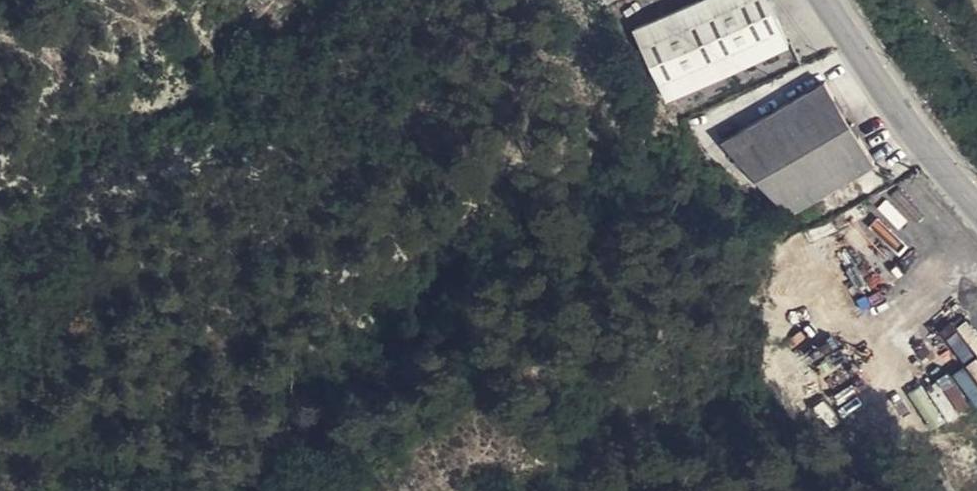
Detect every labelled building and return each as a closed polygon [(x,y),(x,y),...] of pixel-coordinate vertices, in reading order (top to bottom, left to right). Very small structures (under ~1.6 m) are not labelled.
[(667,101),(789,44),(768,0),(703,0),(634,33),(667,101)] [(874,162),(825,82),(724,146),(790,214),(874,162)]
